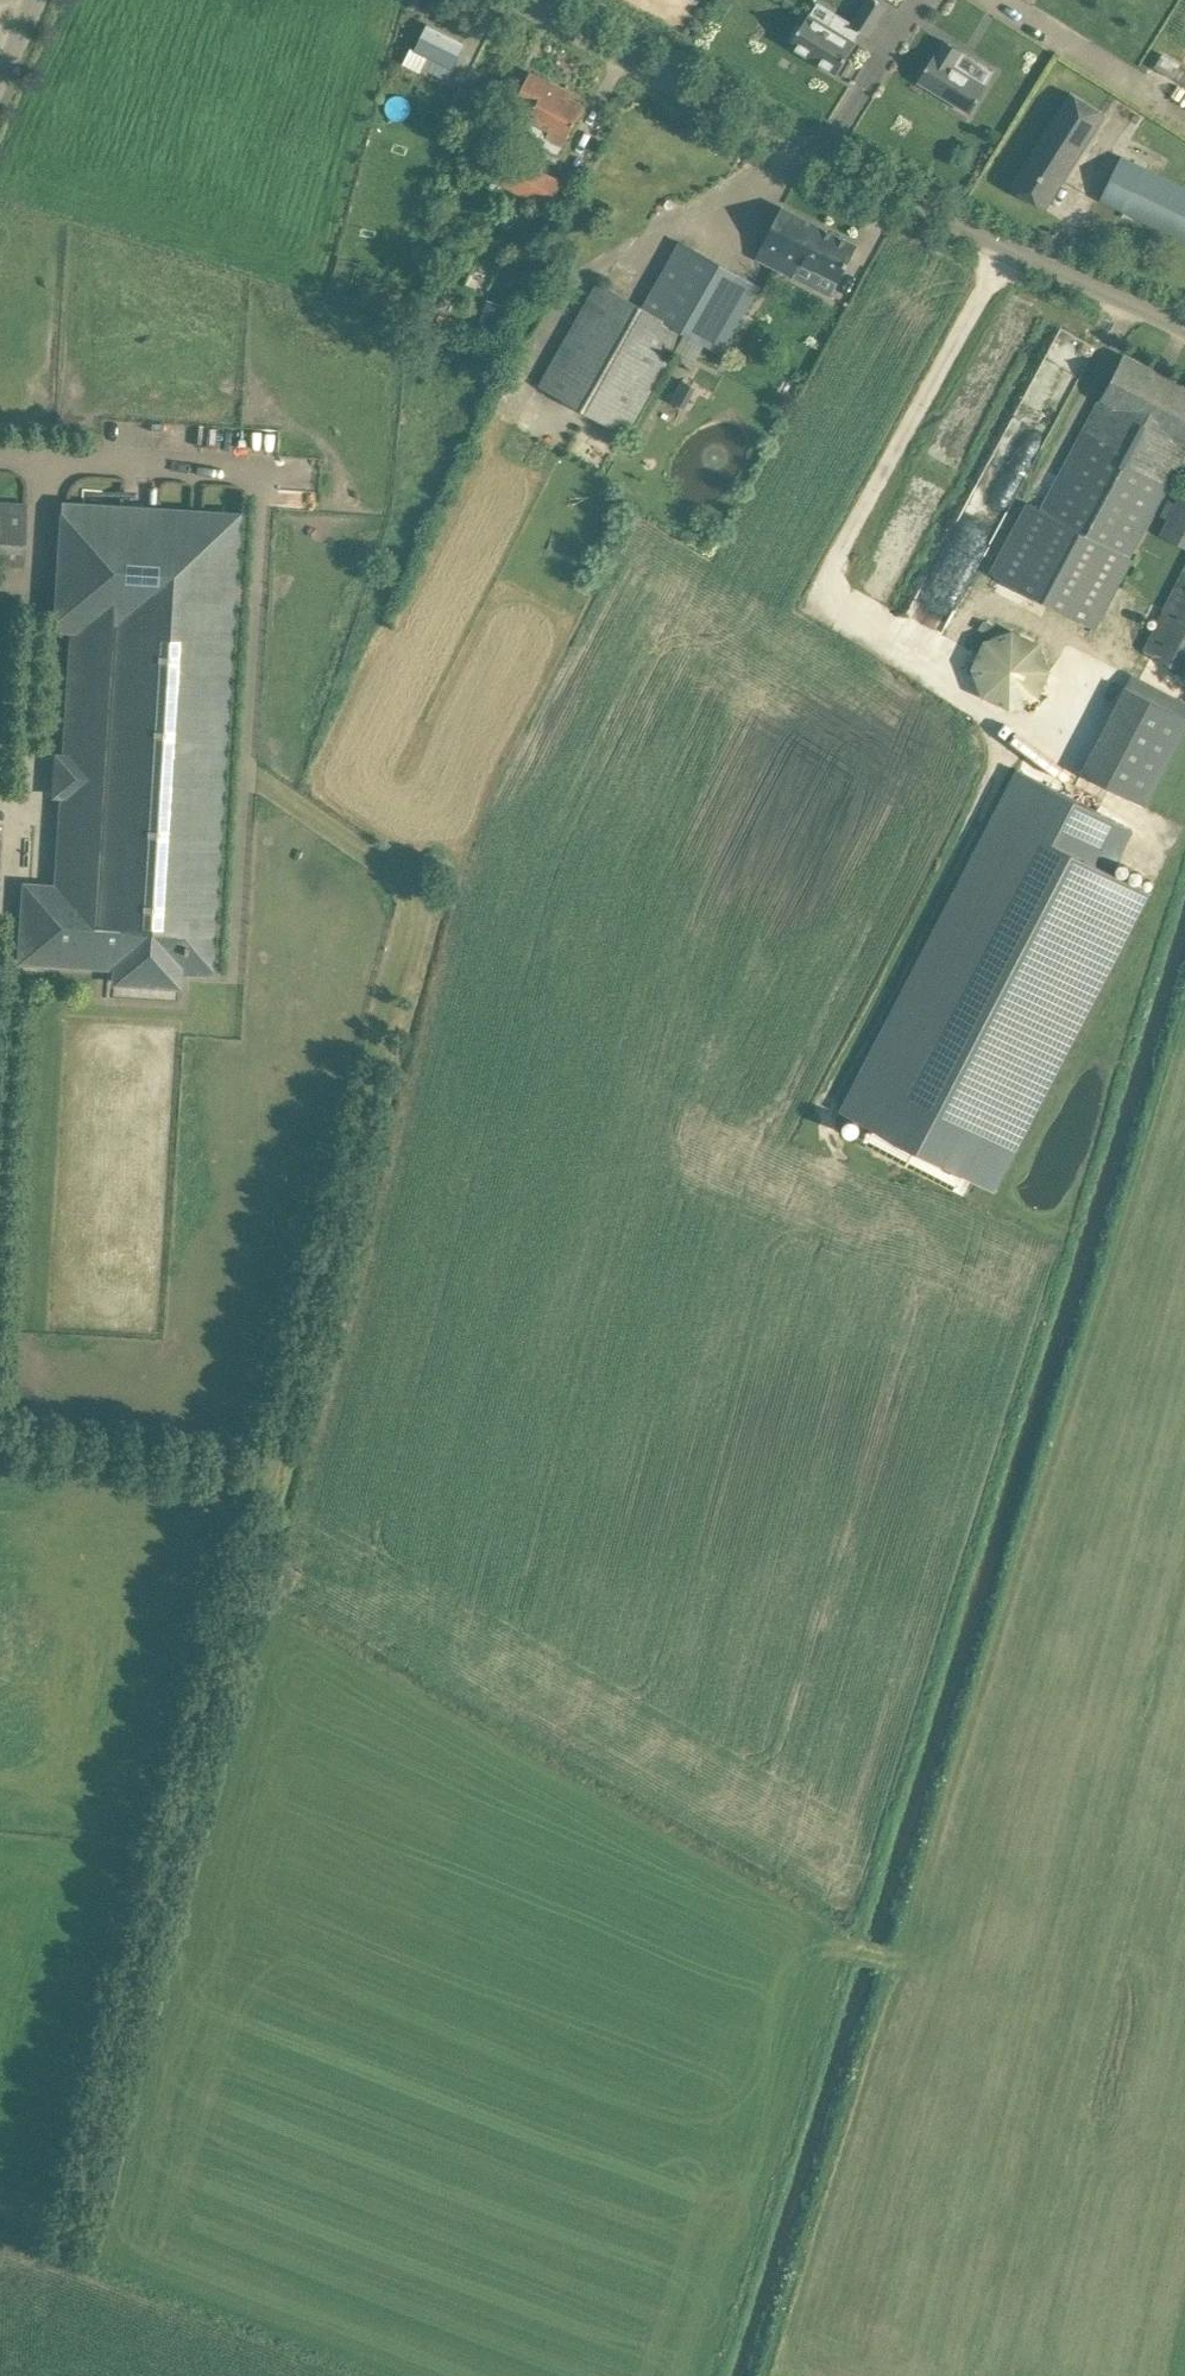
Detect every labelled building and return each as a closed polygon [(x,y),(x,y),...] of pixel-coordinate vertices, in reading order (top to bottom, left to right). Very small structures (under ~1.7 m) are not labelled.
[(789,39),(793,41),(790,45),(836,73),(855,42),(854,41),(856,38),(861,30),(869,35),(886,6),(877,0),(868,0),(853,24),(835,13),(828,25),(809,14),(802,25),(799,23),(789,39)] [(453,68),(465,42),(429,24),(416,50),(453,68)] [(935,53),(919,81),(970,112),(987,85),(954,65),(963,51),(945,40),(937,54),(935,53)] [(530,73),(516,102),(533,111),(523,132),(544,143),(540,149),(557,158),(584,106),(548,87),(550,83),(530,73)] [(468,106),(477,89),(463,82),(455,99),(468,106)] [(1045,208),(1105,114),(1071,91),(1011,186),(1045,208)] [(499,149),(485,177),(548,210),(551,203),(562,182),(499,149)] [(1100,199),(1184,241),(1184,187),(1122,156),(1100,199)] [(839,281),(857,245),(783,207),(757,257),(793,275),(800,261),(839,281)] [(730,336),(758,286),(681,242),(644,308),(598,282),(586,303),(540,384),(626,433),(671,355),(692,368),(706,343),(721,352),(730,336)] [(496,332),(506,305),(488,299),(478,325),(496,332)] [(1062,327),(1051,351),(1081,366),(1093,343),(1062,327)] [(1124,355),(1100,398),(1101,399),(1041,509),(1026,502),(990,570),(1096,628),(1132,559),(1129,557),(1184,454),(1184,388),(1124,355)] [(1180,498),(1161,534),(1184,546),(1184,500),(1180,498)] [(45,878),(41,950),(123,955),(123,950),(186,954),(186,959),(212,960),(241,512),(70,501),(62,616),(85,618),(68,879),(45,878)] [(23,567),(26,504),(0,502),(0,565),(23,567)] [(1142,649),(1177,667),(1184,672),(1184,564),(1142,649)] [(1040,642),(1012,630),(984,641),(973,668),(983,696),(1011,709),(1039,699),(1051,670),(1040,642)] [(1080,771),(1145,805),(1184,727),(1184,702),(1130,674),(1080,771)] [(1115,874),(1137,831),(1017,769),(842,1111),(998,1191),(1151,892),(1115,874)]
